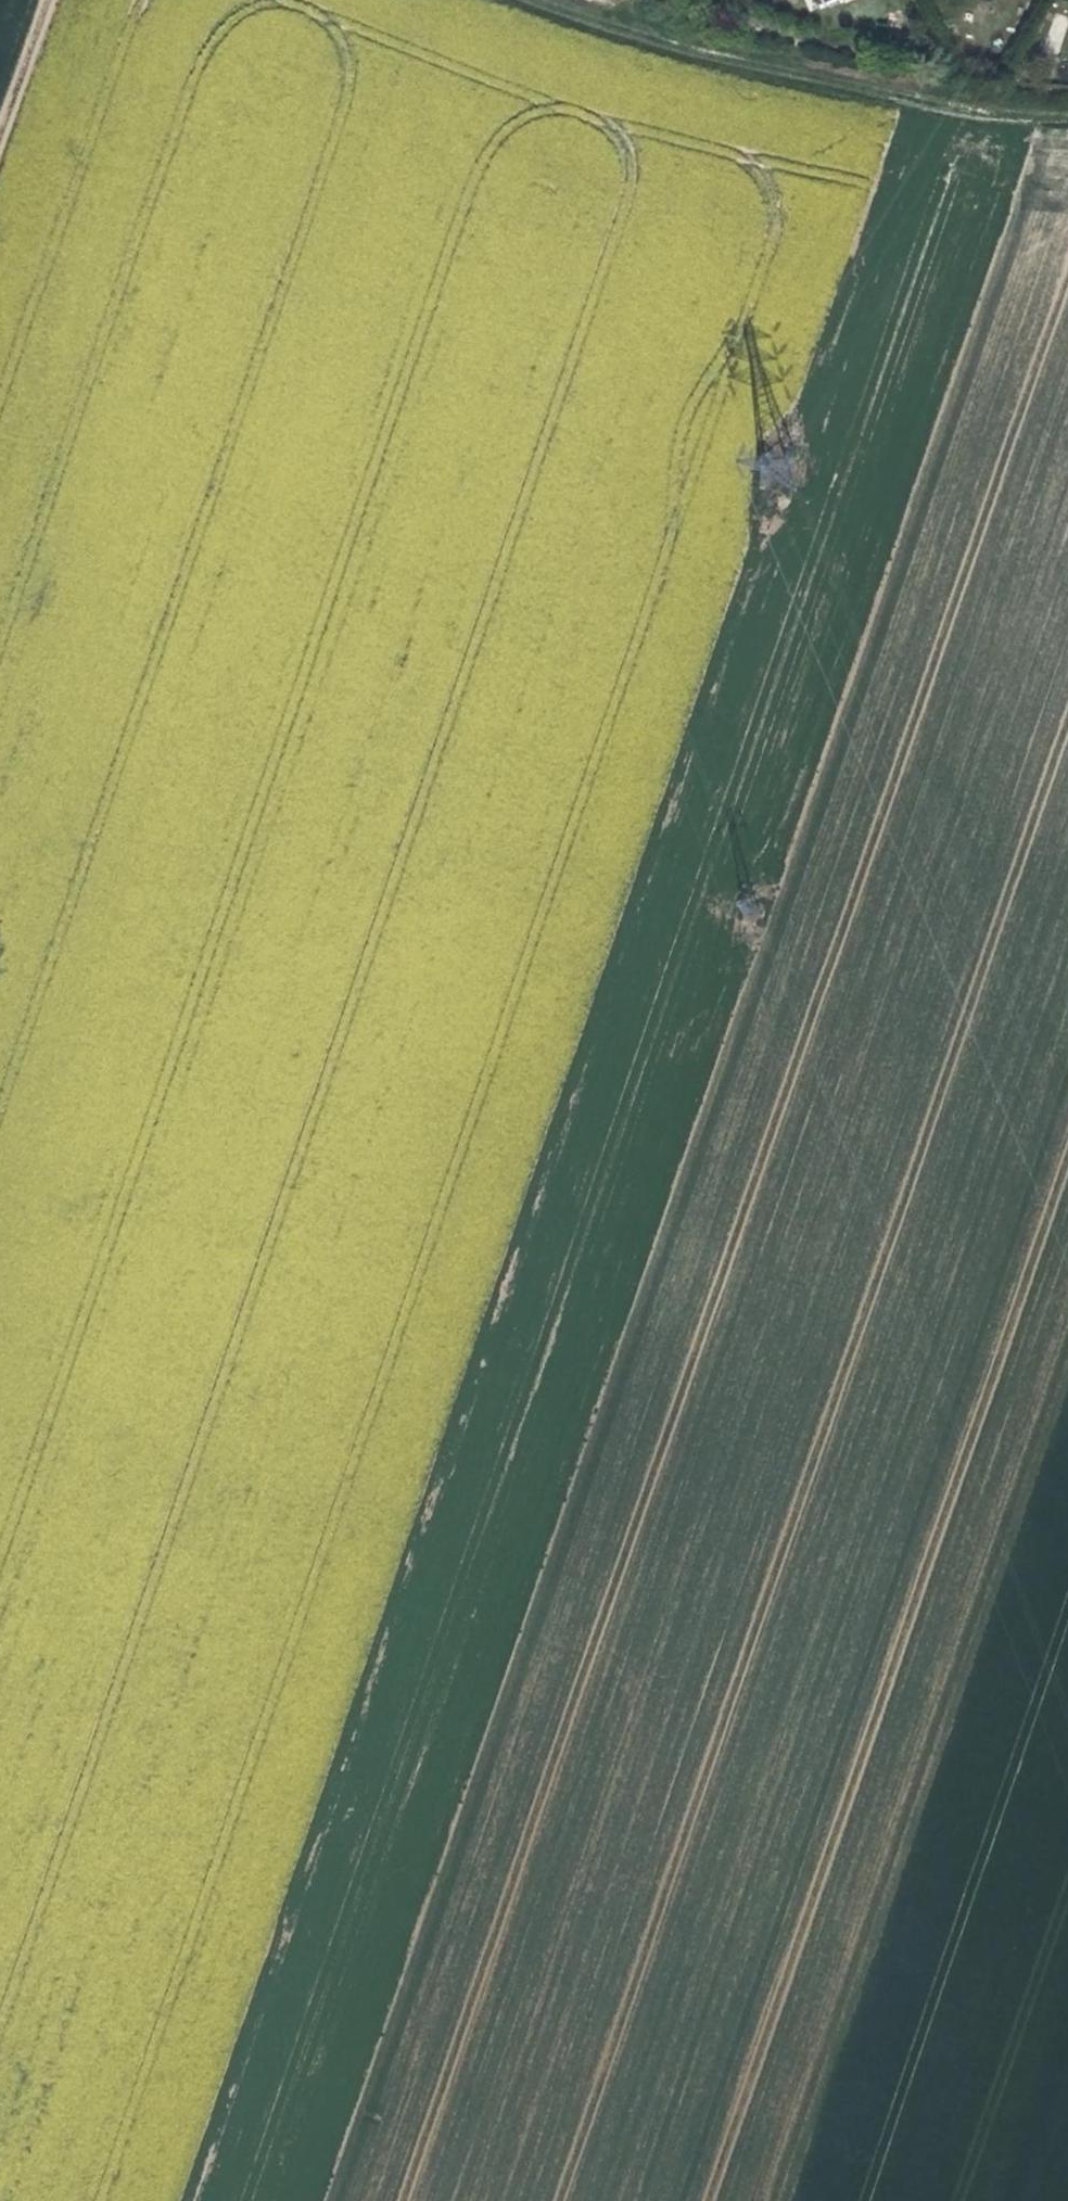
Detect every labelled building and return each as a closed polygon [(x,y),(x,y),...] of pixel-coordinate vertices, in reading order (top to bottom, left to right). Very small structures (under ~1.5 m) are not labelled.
[(830,8),(849,0),(826,0),(830,8)]
